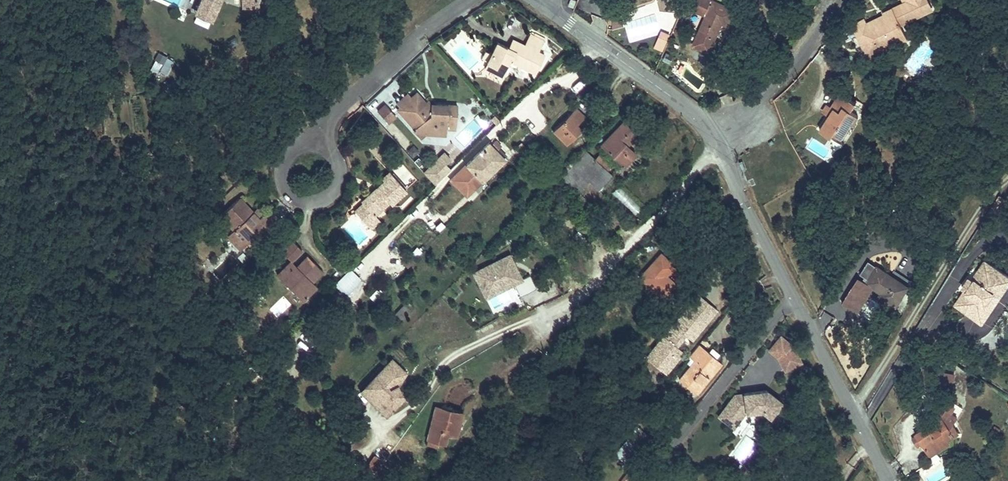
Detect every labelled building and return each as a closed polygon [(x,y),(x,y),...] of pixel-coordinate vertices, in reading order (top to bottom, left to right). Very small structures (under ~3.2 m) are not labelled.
[(195,6),(211,15),(218,0),(198,0),(195,6)] [(854,41),(862,59),(901,43),(896,31),(925,19),(917,0),(894,0),(898,12),(878,21),(880,25),(863,32),(865,37),(854,41)] [(699,1),(693,15),(706,21),(695,50),(708,56),(720,27),(728,30),(733,16),(699,1)] [(211,15),(195,6),(192,11),(208,19),(211,15)] [(852,41),(854,41),(865,37),(863,32),(860,25),(847,30),(852,41)] [(495,41),(485,63),(486,63),(484,68),(501,77),(508,61),(534,73),(543,54),(537,51),(543,39),(529,33),(524,45),(512,39),(508,47),(495,41)] [(666,41),(656,37),(649,54),(659,58),(666,41)] [(159,61),(163,54),(155,50),(151,56),(159,61)] [(388,101),(393,105),(403,95),(399,91),(388,101)] [(403,95),(393,105),(390,107),(408,126),(411,124),(418,132),(429,133),(429,128),(439,129),(440,123),(450,123),(451,103),(430,102),(430,108),(424,107),(417,101),(407,91),(403,95)] [(833,112),(821,133),(831,140),(834,136),(841,140),(850,127),(851,127),(860,115),(852,110),(855,106),(837,95),(829,109),(833,112)] [(421,98),(417,101),(424,107),(430,108),(430,102),(426,103),(421,98)] [(378,103),(372,109),(383,121),(389,115),(378,103)] [(568,108),(546,132),(559,144),(573,129),(569,125),(577,116),(568,108)] [(629,151),(621,143),(618,140),(629,130),(618,119),(596,143),(617,163),(629,151)] [(411,124),(408,126),(406,128),(413,136),(418,132),(411,124)] [(618,140),(621,143),(632,132),(629,130),(618,140)] [(480,146),(444,183),(459,200),(495,162),(480,146)] [(445,163),(450,158),(443,150),(421,171),(434,184),(450,169),(445,163)] [(580,151),(566,166),(581,179),(595,165),(580,151)] [(581,179),(591,188),(605,174),(595,165),(581,179)] [(581,179),(566,166),(555,177),(563,185),(567,181),(574,187),(581,179)] [(362,206),(354,214),(366,226),(374,219),(370,213),(383,200),(389,201),(401,190),(386,174),(358,200),(362,206)] [(235,195),(217,212),(231,226),(227,229),(240,242),(257,226),(263,231),(276,219),(263,206),(255,214),(235,195)] [(289,236),(278,247),(288,256),(299,246),(289,236)] [(517,276),(511,264),(509,265),(507,262),(510,261),(505,252),(471,269),(483,293),(497,286),(494,281),(507,274),(510,280),(516,293),(532,285),(526,271),(517,276)] [(284,262),(274,271),(299,296),(313,284),(308,279),(319,268),(305,253),(290,267),(284,262)] [(635,275),(652,290),(662,279),(659,277),(669,265),(655,253),(635,275)] [(406,269),(413,261),(406,255),(399,263),(406,269)] [(1002,299),(1007,289),(1007,281),(985,266),(981,273),(981,275),(975,284),(970,294),(967,298),(965,298),(960,306),(960,310),(970,316),(974,310),(982,315),(994,295),(1002,299)] [(333,284),(346,296),(362,279),(349,267),(333,284)] [(872,268),(861,285),(877,295),(876,297),(891,306),(903,287),(872,268)] [(510,280),(507,274),(494,281),(497,286),(510,280)] [(662,279),(652,290),(659,296),(669,285),(662,279)] [(970,294),(975,284),(971,281),(965,291),(970,294)] [(985,326),(1002,299),(994,295),(982,315),(974,310),(970,316),(985,326)] [(692,297),(683,307),(700,321),(709,310),(692,297)] [(396,322),(414,310),(408,301),(390,312),(396,322)] [(700,321),(683,307),(677,315),(694,329),(700,321)] [(644,351),(663,367),(675,352),(668,346),(678,335),(684,340),(694,329),(677,315),(660,335),(658,333),(644,351)] [(773,359),(784,345),(774,337),(763,351),(773,359)] [(793,362),(784,345),(773,359),(779,370),(793,362)] [(700,379),(710,367),(699,358),(702,354),(693,347),(683,359),(689,364),(674,383),(690,395),(697,387),(693,384),(698,378),(700,379)] [(394,351),(367,378),(376,386),(378,384),(395,399),(407,387),(401,381),(399,381),(397,374),(407,363),(394,351)] [(663,367),(644,351),(639,357),(658,373),(663,367)] [(697,387),(715,364),(702,354),(699,358),(710,367),(700,379),(698,378),(693,384),(697,387)] [(932,389),(935,374),(921,372),(918,386),(932,389)] [(376,386),(367,378),(362,383),(387,407),(395,399),(378,384),(376,386)] [(736,396),(724,398),(710,416),(725,427),(737,412),(753,410),(761,416),(772,400),(758,390),(735,393),(736,396)] [(941,404),(937,407),(932,411),(932,421),(923,428),(922,426),(909,437),(926,456),(940,445),(944,441),(941,438),(937,432),(935,430),(950,414),(941,404)] [(432,408),(424,439),(442,443),(444,434),(447,435),(449,429),(454,430),(458,414),(432,408)] [(937,432),(941,438),(946,434),(941,429),(937,432)] [(629,453),(642,438),(634,432),(622,447),(629,453)] [(620,466),(630,454),(629,453),(622,447),(620,445),(610,457),(620,466)] [(940,445),(926,456),(930,461),(943,449),(940,445)]
